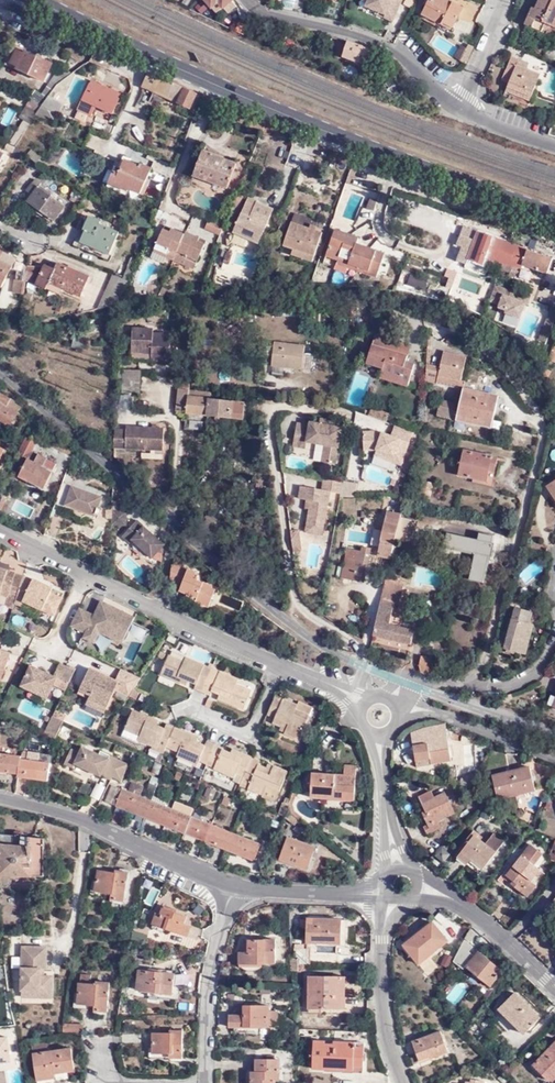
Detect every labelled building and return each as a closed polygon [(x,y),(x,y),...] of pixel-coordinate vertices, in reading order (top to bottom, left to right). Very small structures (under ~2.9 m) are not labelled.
[(216,12),(223,6),(227,11),(234,5),(230,0),(207,0),(216,12)] [(368,2),(367,6),(377,11),(386,14),(384,17),(393,21),(402,0),(369,0),(368,2)] [(465,6),(453,0),(430,0),(421,17),(442,29),(443,27),(452,32),(465,6)] [(536,11),(533,10),(530,18),(532,18),(528,27),(544,33),(547,24),(554,27),(554,0),(540,0),(536,11)] [(369,49),(347,42),(342,57),(363,65),(364,61),(370,63),(372,56),(368,55),(369,49)] [(461,61),(466,64),(474,48),(468,45),(461,61)] [(17,69),(46,82),(55,63),(26,51),(25,53),(17,50),(11,64),(18,67),(17,69)] [(541,75),(529,71),(518,66),(520,60),(514,58),(508,72),(514,74),(510,84),(507,92),(532,101),(541,75)] [(518,66),(529,71),(531,66),(520,60),(518,66)] [(402,77),(405,73),(395,62),(389,68),(398,80),(400,78),(401,80),(403,79),(402,77)] [(36,90),(32,98),(33,99),(44,105),(53,91),(56,87),(74,74),(63,69),(44,94),(36,90)] [(554,98),(554,71),(550,69),(541,93),(554,98)] [(196,92),(149,71),(142,86),(191,107),(196,92)] [(504,82),(510,84),(514,74),(508,72),(504,82)] [(93,118),(98,107),(114,114),(121,99),(90,84),(78,111),(93,118)] [(57,93),(53,91),(44,105),(43,106),(60,114),(65,105),(54,100),(57,93)] [(43,106),(44,105),(33,99),(28,107),(38,113),(43,106)] [(57,119),(60,114),(43,106),(38,113),(46,118),(48,114),(57,119)] [(30,125),(38,113),(28,107),(23,116),(27,119),(25,122),(30,125)] [(230,118),(239,122),(244,112),(239,110),(234,108),(230,118)] [(239,122),(262,132),(266,121),(244,112),(239,122)] [(272,136),(276,125),(266,121),(262,132),(272,136)] [(12,144),(18,147),(21,137),(30,125),(25,122),(12,144)] [(202,151),(194,176),(228,188),(237,164),(202,151)] [(151,167),(171,176),(174,167),(155,157),(154,160),(151,167)] [(141,193),(151,167),(140,162),(139,165),(125,159),(119,173),(114,170),(109,183),(119,187),(128,191),(129,188),(141,193)] [(61,206),(34,188),(36,184),(31,180),(23,191),(30,195),(25,203),(52,221),(61,206)] [(125,196),(128,191),(119,187),(117,192),(125,196)] [(85,196),(75,190),(72,196),(82,202),(85,196)] [(234,204),(237,206),(240,207),(245,193),(239,190),(234,204)] [(236,231),(252,238),(261,241),(275,206),(258,200),(259,198),(250,195),(236,231)] [(367,209),(375,212),(377,199),(370,196),(367,209)] [(234,204),(227,221),(230,222),(237,206),(234,204)] [(82,242),(109,255),(119,233),(101,224),(101,222),(91,216),(84,230),(87,231),(82,242)] [(285,243),(296,248),(316,255),(325,233),(311,227),(293,221),(285,243)] [(205,229),(220,232),(221,225),(207,222),(205,229)] [(313,223),(311,227),(325,233),(326,229),(313,223)] [(488,253),(503,259),(510,240),(465,224),(459,242),(464,244),(460,258),(470,262),(472,257),(485,262),(488,253)] [(386,251),(359,241),(352,239),(354,233),(337,228),(328,253),(341,258),(342,254),(352,258),(351,262),(360,265),(359,268),(379,275),(386,251)] [(166,258),(173,260),(184,234),(171,229),(170,232),(163,229),(151,258),(164,264),(166,258)] [(112,257),(109,255),(82,242),(87,231),(84,230),(77,246),(110,261),(112,257)] [(250,244),(252,238),(236,231),(233,236),(234,237),(250,244)] [(184,234),(173,260),(184,265),(185,262),(195,266),(204,245),(198,242),(200,238),(185,232),(184,234)] [(352,239),(359,241),(361,236),(354,233),(352,239)] [(510,240),(503,259),(523,266),(524,262),(550,271),(554,257),(510,240)] [(316,255),(296,248),(293,253),(314,261),(316,255)] [(234,252),(227,249),(224,259),(230,262),(234,252)] [(0,253),(0,288),(2,289),(17,261),(0,253)] [(340,261),(359,268),(360,265),(351,262),(352,258),(342,254),(341,258),(340,261)] [(116,276),(128,282),(137,260),(132,258),(127,268),(120,265),(116,276)] [(27,270),(26,279),(47,289),(49,285),(62,291),(64,286),(83,294),(90,277),(58,263),(55,269),(45,265),(44,267),(27,270)] [(424,291),(427,278),(409,274),(406,286),(424,291)] [(14,290),(23,292),(25,280),(16,279),(14,290)] [(499,303),(491,300),(487,311),(496,314),(499,303)] [(527,300),(519,330),(541,336),(549,307),(527,300)] [(547,342),(554,320),(554,309),(551,308),(540,340),(547,342)] [(133,330),(133,350),(153,351),(152,355),(152,362),(170,363),(171,336),(153,335),(153,331),(133,330)] [(408,358),(409,353),(399,349),(402,339),(376,332),(369,354),(385,359),(383,365),(381,374),(410,383),(416,360),(408,358)] [(399,349),(409,353),(412,342),(402,339),(399,349)] [(274,343),(272,366),(310,370),(311,354),(303,353),(303,346),(274,343)] [(439,367),(426,364),(424,380),(437,384),(437,382),(438,376),(461,382),(465,357),(443,351),(439,367)] [(367,360),(383,365),(385,359),(369,354),(367,360)] [(543,375),(545,376),(549,377),(552,371),(546,369),(543,375)] [(141,373),(125,372),(123,394),(140,395),(141,373)] [(465,382),(461,382),(438,376),(437,382),(463,387),(465,382)] [(499,395),(463,387),(458,410),(455,419),(491,427),(499,395)] [(188,413),(189,390),(180,390),(178,412),(188,413)] [(212,400),(212,393),(189,390),(188,413),(210,416),(212,400)] [(1,395),(0,397),(0,422),(9,428),(21,408),(14,404),(15,403),(1,395)] [(212,400),(210,416),(252,421),(253,410),(258,410),(258,404),(253,404),(253,408),(247,407),(246,404),(212,400)] [(437,415),(451,418),(453,409),(439,405),(437,415)] [(371,408),(368,416),(386,422),(388,414),(371,408)] [(293,440),(307,443),(325,446),(321,462),(335,465),(342,423),(319,419),(319,424),(309,423),(308,426),(296,423),(293,440)] [(114,428),(113,446),(162,448),(163,426),(126,425),(126,428),(114,428)] [(402,464),(412,431),(394,425),(391,435),(377,431),(363,432),(364,450),(376,449),(393,455),(392,461),(402,464)] [(306,449),(307,443),(293,440),(293,447),(306,449)] [(393,455),(376,449),(374,455),(392,461),(393,455)] [(459,475),(485,481),(488,470),(496,472),(499,457),(464,449),(459,475)] [(27,459),(18,477),(29,482),(32,477),(46,483),(56,463),(38,454),(34,462),(27,459)] [(488,470),(485,481),(485,484),(495,486),(498,472),(496,472),(488,470)] [(32,477),(29,482),(44,489),(46,483),(32,477)] [(330,492),(341,494),(343,483),(324,480),(322,490),(301,487),(299,499),(307,501),(311,501),(310,509),(307,527),(323,530),(330,492)] [(435,483),(423,480),(419,495),(431,499),(435,483)] [(103,498),(64,483),(56,504),(75,511),(76,515),(83,518),(87,516),(96,519),(97,514),(99,514),(100,513),(100,510),(103,498)] [(343,483),(341,494),(354,496),(356,486),(343,483)] [(114,511),(129,512),(129,503),(114,502),(114,511)] [(391,559),(393,551),(396,539),(398,531),(401,517),(403,510),(387,506),(378,556),(391,559)] [(114,511),(113,526),(128,527),(129,512),(114,511)] [(398,531),(414,535),(417,521),(401,517),(398,531)] [(169,546),(140,521),(126,537),(133,545),(136,541),(156,559),(162,552),(168,553),(169,546)] [(323,536),(323,530),(307,527),(306,533),(323,536)] [(290,532),(293,551),(301,550),(299,531),(290,532)] [(398,531),(396,539),(412,543),(414,535),(398,531)] [(474,553),(488,557),(490,558),(494,544),(490,543),(492,536),(479,533),(477,540),(446,532),(443,546),(474,553)] [(362,548),(361,553),(346,550),(342,579),(364,584),(370,550),(362,548)] [(481,581),(488,557),(474,553),(468,577),(481,581)] [(176,563),(173,582),(184,587),(183,591),(190,594),(189,598),(211,607),(218,590),(214,589),(215,587),(200,581),(202,576),(198,575),(199,572),(176,563)] [(25,577),(17,575),(0,569),(0,594),(10,598),(11,597),(18,599),(25,577)] [(36,581),(25,577),(18,599),(17,605),(23,607),(25,602),(55,617),(63,600),(52,595),(46,592),(48,589),(48,587),(47,586),(36,581)] [(386,579),(373,635),(412,644),(415,630),(389,624),(390,623),(395,602),(400,603),(404,586),(401,585),(402,581),(397,579),(396,582),(386,579)] [(7,607),(15,609),(17,605),(18,599),(11,597),(10,598),(7,607)] [(91,613),(82,609),(74,625),(88,633),(85,637),(97,642),(102,632),(113,637),(122,641),(124,643),(137,617),(103,601),(94,620),(88,617),(91,613)] [(528,623),(528,622),(532,610),(515,605),(512,617),(506,616),(499,646),(520,652),(524,641),(520,640),(524,622),(528,623)] [(533,623),(528,622),(528,623),(524,622),(520,640),(524,641),(520,652),(525,654),(533,623)] [(129,635),(143,641),(148,629),(135,623),(129,635)] [(5,681),(13,656),(0,651),(0,679),(5,681)] [(417,666),(420,674),(432,677),(435,666),(437,659),(420,654),(417,666)] [(197,690),(205,693),(215,669),(189,658),(187,662),(172,655),(164,675),(180,681),(182,677),(191,681),(200,685),(197,690)] [(397,656),(395,666),(404,668),(409,664),(412,664),(413,660),(409,660),(397,656)] [(76,671),(67,667),(62,664),(56,678),(33,667),(23,688),(50,700),(57,686),(67,691),(76,671)] [(136,689),(142,679),(123,670),(118,680),(112,677),(109,682),(102,678),(104,673),(92,668),(82,690),(93,695),(91,699),(110,708),(119,690),(131,696),(136,689)] [(205,693),(213,696),(215,691),(222,695),(232,699),(230,704),(247,711),(254,691),(240,685),(242,681),(215,669),(205,693)] [(109,682),(112,677),(104,673),(102,678),(109,682)] [(182,677),(180,681),(189,686),(191,681),(182,677)] [(80,694),(91,699),(93,695),(82,690),(80,694)] [(232,699),(222,695),(220,700),(230,704),(232,699)] [(278,697),(270,716),(277,719),(275,724),(284,728),(289,730),(287,734),(301,741),(311,717),(299,711),(301,707),(278,697)] [(107,714),(110,708),(91,699),(88,705),(107,714)] [(302,703),(301,707),(299,711),(311,717),(315,709),(302,703)] [(169,746),(178,728),(170,724),(168,729),(160,725),(151,721),(152,716),(136,709),(128,728),(144,735),(141,740),(167,750),(169,746)] [(56,715),(66,720),(68,716),(58,711),(56,715)] [(51,735),(58,738),(66,720),(56,715),(50,728),(54,730),(51,735)] [(151,721),(160,725),(162,721),(152,716),(151,721)] [(430,759),(431,764),(452,761),(448,740),(447,740),(444,726),(433,727),(434,736),(412,739),(416,762),(430,759)] [(126,733),(141,740),(144,735),(128,728),(126,733)] [(202,761),(209,764),(218,745),(210,742),(208,746),(200,743),(202,738),(178,728),(169,746),(181,752),(179,757),(200,765),(202,761)] [(218,745),(209,764),(217,767),(216,769),(237,778),(239,773),(246,777),(254,757),(240,752),(238,756),(233,754),(224,751),(226,748),(218,745)] [(105,774),(112,778),(124,783),(131,766),(104,753),(102,756),(85,747),(82,754),(74,750),(67,764),(75,768),(77,765),(103,778),(103,777),(105,774)] [(24,758),(24,755),(0,751),(0,770),(22,774),(24,758)] [(242,784),(241,786),(263,796),(266,790),(280,797),(290,773),(275,766),(273,771),(268,769),(260,766),(262,761),(254,757),(246,777),(242,784)] [(54,762),(24,758),(22,774),(22,775),(51,779),(54,762)] [(538,790),(533,767),(494,774),(498,797),(538,790)] [(461,783),(472,787),(479,772),(462,778),(461,783)] [(236,781),(242,784),(246,777),(239,773),(237,778),(236,781)] [(331,794),(351,801),(354,801),(355,774),(343,773),(343,776),(312,774),(312,787),(331,794)] [(131,781),(129,789),(141,793),(143,785),(131,781)] [(113,784),(106,801),(115,805),(122,788),(113,784)] [(311,799),(351,801),(331,794),(312,787),(311,799)] [(115,805),(114,806),(183,834),(255,862),(262,844),(193,817),(174,809),(122,788),(115,805)] [(266,790),(263,796),(277,802),(280,797),(266,790)] [(431,833),(435,831),(443,827),(444,826),(441,819),(456,812),(446,792),(436,796),(433,790),(421,796),(429,812),(425,814),(431,825),(427,826),(431,833)] [(287,814),(287,812),(288,810),(289,806),(286,804),(284,803),(281,811),(287,814)] [(176,804),(174,809),(193,817),(195,812),(176,804)] [(295,813),(293,815),(301,822),(303,819),(296,812),(295,813)] [(287,821),(296,828),(300,824),(288,814),(287,821)] [(23,874),(46,875),(46,838),(24,837),(24,830),(13,830),(13,833),(0,833),(0,843),(1,843),(1,874),(12,874),(12,877),(22,877),(23,874)] [(470,844),(463,852),(485,869),(505,842),(495,834),(486,845),(481,841),(484,837),(475,830),(467,841),(470,844)] [(554,837),(547,856),(554,859),(554,837)] [(316,849),(288,839),(280,861),(308,871),(316,849)] [(532,862),(540,851),(531,844),(512,868),(512,869),(507,875),(514,881),(512,884),(528,897),(534,890),(528,886),(531,883),(541,869),(536,865),(532,862)] [(545,854),(540,851),(532,862),(536,865),(545,854)] [(485,869),(463,852),(459,858),(480,875),(485,869)] [(118,867),(117,871),(101,868),(97,889),(117,893),(116,898),(126,901),(132,871),(118,867)] [(189,916),(164,908),(162,914),(157,912),(153,924),(154,924),(153,928),(166,932),(168,928),(188,936),(192,925),(187,923),(189,916)] [(343,919),(308,919),(308,943),(343,943),(343,919)] [(450,940),(434,921),(405,945),(421,965),(450,940)] [(277,938),(251,937),(251,949),(245,950),(241,949),(240,961),(268,962),(268,961),(277,961),(277,938)] [(23,946),(22,989),(40,990),(40,996),(52,997),(53,976),(45,975),(39,975),(39,968),(45,968),(47,968),(47,947),(23,946)] [(301,956),(301,964),(313,964),(313,948),(296,948),(296,956),(301,956)] [(504,969),(480,949),(466,966),(489,985),(504,969)] [(446,953),(441,962),(447,966),(453,957),(446,953)] [(175,971),(139,969),(138,990),(174,992),(175,982),(178,982),(178,973),(175,973),(175,971)] [(97,1011),(108,1011),(110,982),(97,981),(97,984),(91,984),(92,974),(81,973),(80,1003),(98,1004),(97,1011)] [(337,996),(336,976),(312,975),(312,1008),(348,1008),(348,996),(337,996)] [(349,976),(336,976),(337,996),(348,996),(349,976)] [(541,1017),(516,992),(499,1007),(523,1033),(541,1017)] [(230,1014),(229,1026),(277,1027),(277,1010),(269,1009),(269,1005),(246,1005),(245,1014),(230,1014)] [(14,1010),(0,1011),(0,1024),(0,1025),(16,1023),(14,1010)] [(83,1032),(83,1024),(63,1023),(63,1032),(83,1032)] [(171,1029),(171,1032),(155,1032),(154,1051),(172,1052),(172,1057),(183,1056),(183,1030),(171,1029)] [(12,1057),(19,1056),(16,1032),(9,1033),(12,1057)] [(450,1054),(443,1032),(415,1042),(422,1064),(450,1054)] [(11,1059),(8,1037),(0,1038),(0,1061),(11,1059)] [(369,1073),(370,1044),(320,1041),(318,1069),(369,1073)] [(46,1043),(33,1044),(37,1074),(37,1082),(53,1082),(52,1077),(57,1077),(56,1071),(74,1069),(71,1047),(47,1050),(46,1043)] [(533,1064),(547,1080),(554,1072),(554,1043),(533,1064)] [(257,1060),(257,1072),(251,1072),(251,1082),(275,1082),(275,1080),(280,1081),(281,1060),(257,1060)]
